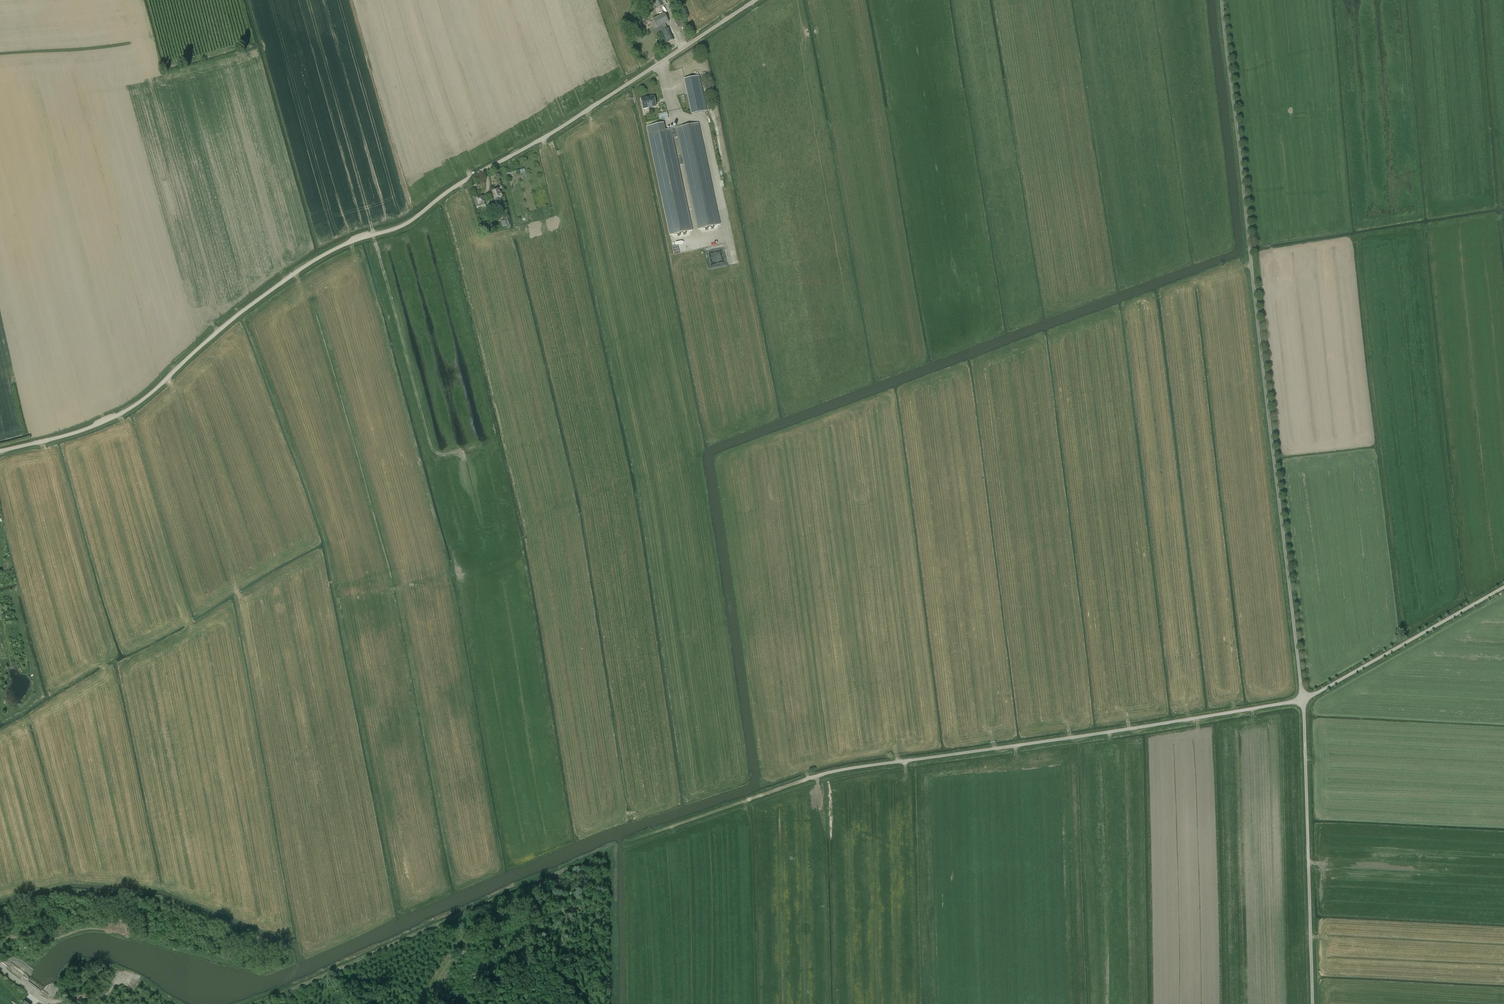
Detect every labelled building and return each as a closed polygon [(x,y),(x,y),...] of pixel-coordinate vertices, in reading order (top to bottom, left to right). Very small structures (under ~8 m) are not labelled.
[(652,5),(654,4),(657,9),(667,4),(665,0),(649,0),(652,5)] [(668,28),(667,29),(665,24),(669,22),(664,13),(652,19),(653,21),(650,22),(656,34),(661,32),(667,43),(674,40),(668,28)] [(675,23),(678,29),(684,26),(681,20),(675,23)] [(684,79),(692,114),(706,111),(698,76),(684,79)] [(643,109),(656,106),(654,96),(641,99),(643,109)] [(646,126),(670,235),(692,231),(671,135),(677,134),(698,229),(720,225),(698,123),(666,130),(664,123),(646,126)] [(502,198),(502,197),(501,194),(500,194),(499,189),(492,191),(494,199),(497,207),(502,206),(500,199),(502,198)] [(485,205),(482,195),(473,197),(477,208),(485,205)]
